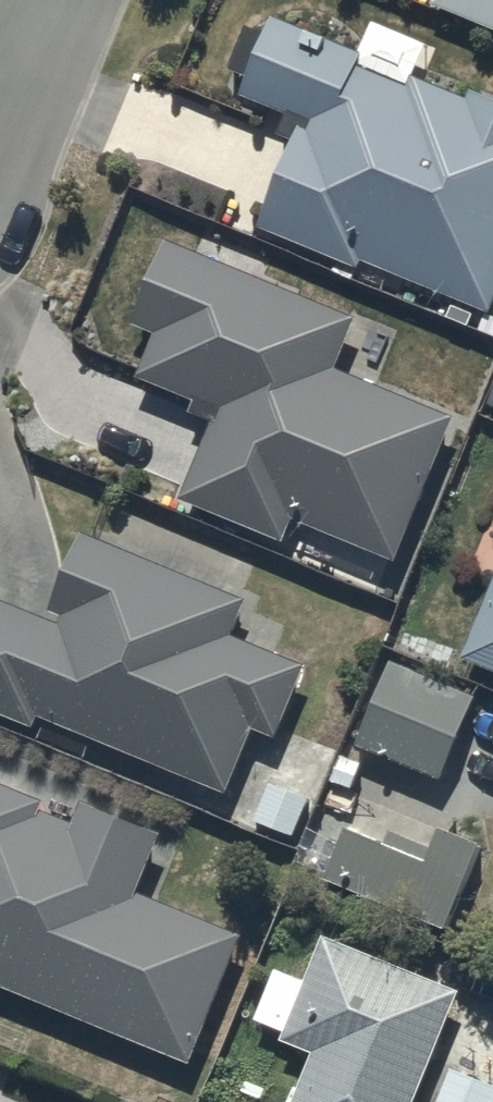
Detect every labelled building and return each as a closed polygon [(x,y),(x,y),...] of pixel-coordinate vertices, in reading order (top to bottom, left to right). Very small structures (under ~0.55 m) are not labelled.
[(427,21),(492,48),(492,0),(436,0),(427,21)] [(492,302),(492,90),(472,81),(468,90),(414,68),(410,78),(356,56),(362,42),(275,5),(266,27),(246,19),(229,59),(249,67),(241,85),(290,106),(282,125),(295,130),(258,216),(362,260),(366,251),(492,304),(492,302)] [(354,306),(166,230),(132,316),(155,325),(136,370),(192,392),(187,403),(213,413),(183,487),(287,529),(295,509),(396,549),(454,404),(334,356),(354,306)] [(81,523),(46,609),(0,590),(0,704),(35,719),(39,708),(227,786),(255,718),(275,727),(303,657),(230,627),(245,591),(81,523)] [(463,648),(492,660),(492,573),(463,648)] [(476,686),(392,652),(355,738),(440,773),(476,686)] [(0,772),(0,978),(194,1055),(243,923),(137,883),(161,818),(84,789),(74,816),(37,802),(42,788),(0,772)] [(348,819),(326,869),(447,921),(483,837),(444,820),(428,857),(348,819)] [(324,925),(306,972),(278,960),(255,1011),(285,1024),(282,1032),(315,1046),(291,1101),(409,1101),(460,984),(324,925)]
